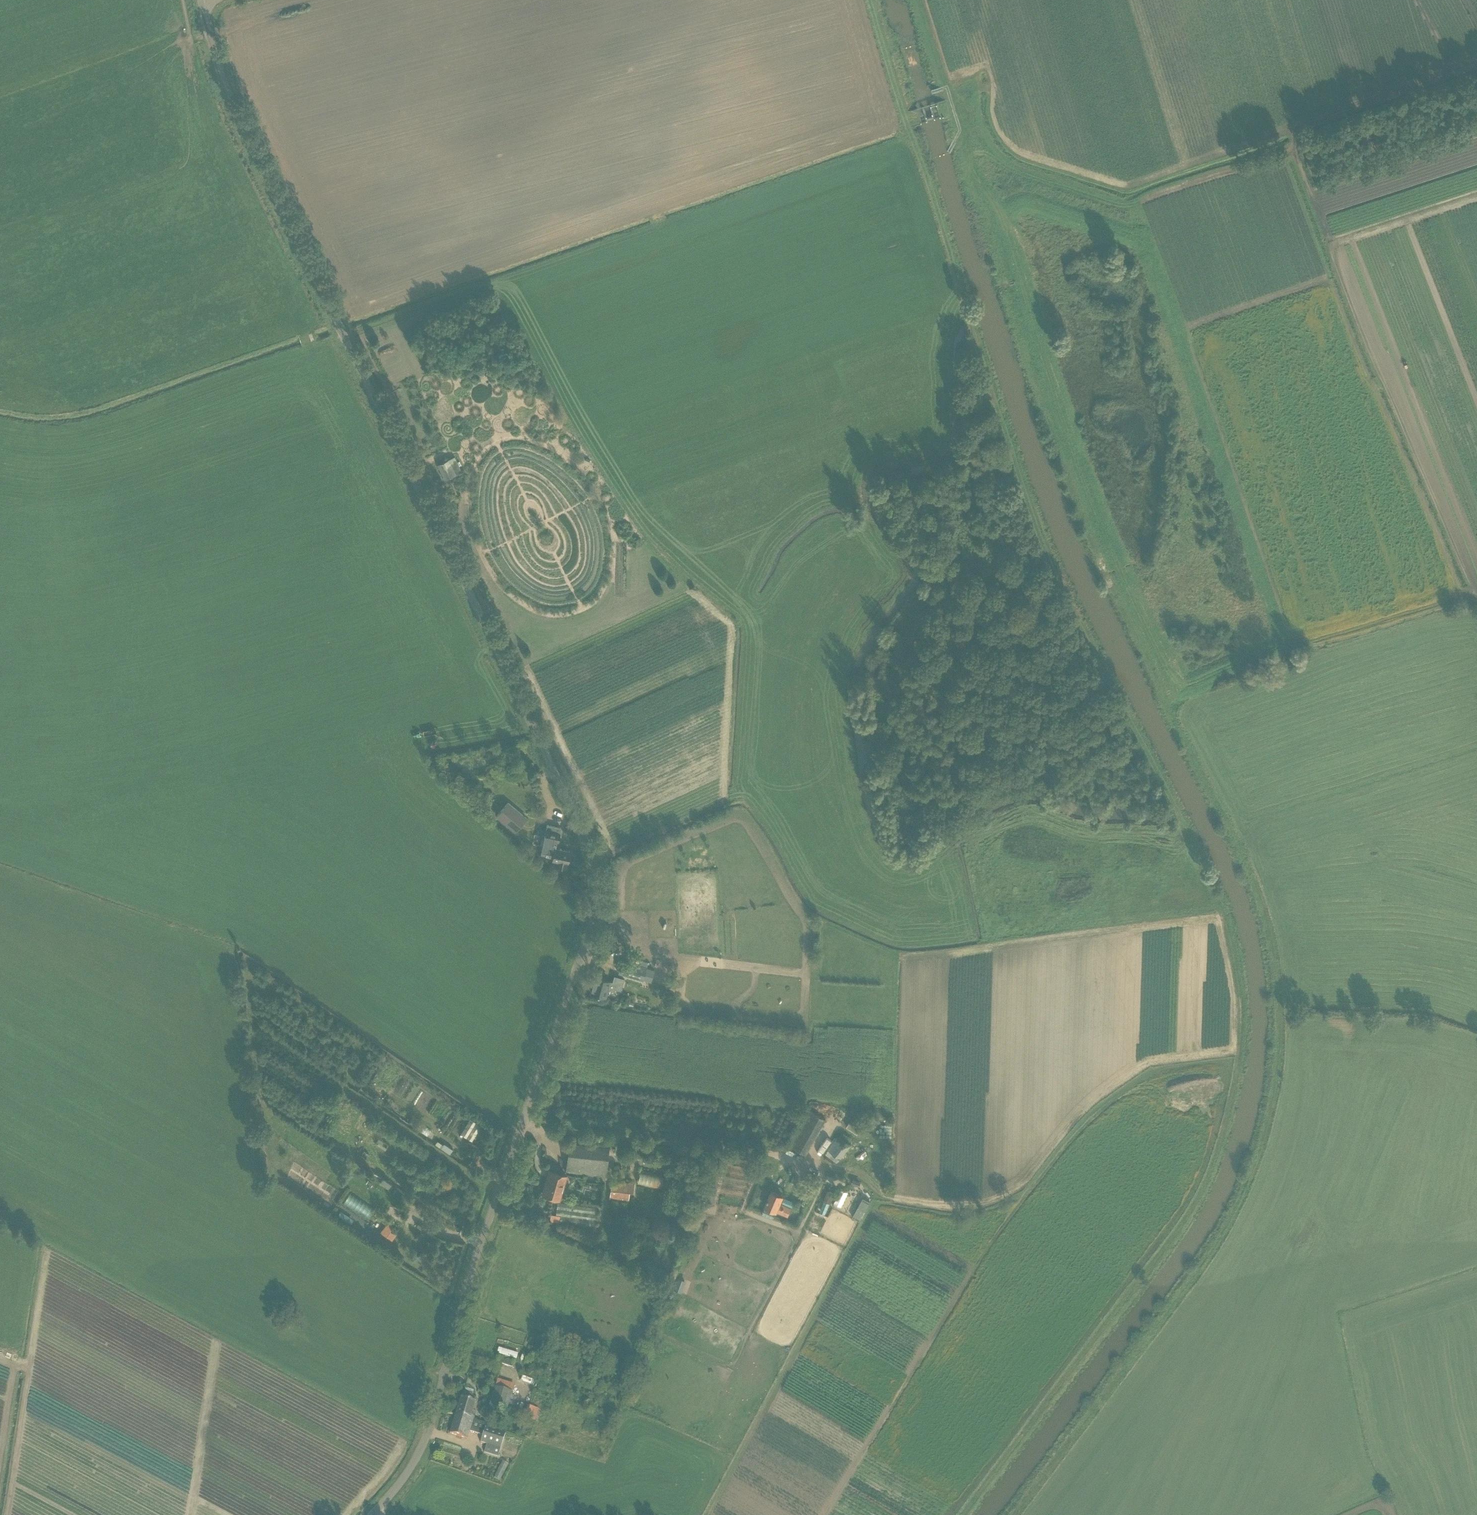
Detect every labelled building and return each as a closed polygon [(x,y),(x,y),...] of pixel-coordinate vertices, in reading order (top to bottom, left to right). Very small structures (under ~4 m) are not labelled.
[(445,479),(454,475),(461,471),(454,457),(447,460),(438,465),(445,479)] [(508,802),(496,816),(515,832),(527,818),(508,802)] [(547,825),(541,854),(553,857),(552,860),(557,862),(556,865),(566,867),(570,851),(556,848),(557,841),(558,841),(560,833),(561,828),(547,825)] [(607,825),(599,829),(607,844),(614,841),(607,825)] [(619,973),(628,976),(642,980),(646,967),(632,963),(623,960),(619,973)] [(590,992),(597,994),(605,996),(607,987),(614,989),(616,983),(605,979),(595,977),(590,992)] [(793,1135),(788,1144),(805,1153),(806,1154),(811,1145),(819,1130),(822,1126),(825,1119),(808,1109),(793,1135)] [(473,1120),(464,1136),(476,1142),(485,1126),(473,1120)] [(433,1139),(437,1132),(424,1125),(420,1131),(433,1139)] [(831,1145),(825,1153),(837,1162),(843,1154),(850,1144),(838,1136),(835,1140),(831,1145)] [(444,1143),(440,1148),(449,1154),(452,1150),(444,1143)] [(609,1147),(569,1143),(567,1162),(566,1171),(606,1176),(609,1147)] [(543,1194),(552,1197),(559,1199),(566,1175),(550,1171),(543,1194)] [(642,1183),(666,1189),(669,1178),(645,1172),(642,1183)] [(611,1183),(609,1199),(628,1200),(630,1184),(624,1183),(624,1185),(611,1183)] [(827,1190),(823,1201),(830,1204),(834,1193),(827,1190)] [(771,1191),(767,1200),(764,1206),(787,1216),(791,1207),(780,1203),(783,1196),(771,1191)] [(372,1221),(378,1211),(353,1195),(347,1204),(372,1221)] [(863,1200),(853,1217),(859,1221),(869,1204),(863,1200)] [(557,1202),(555,1214),(561,1215),(560,1222),(594,1226),(596,1207),(557,1202)] [(522,1354),(511,1352),(512,1346),(504,1343),(501,1356),(520,1361),(522,1354)] [(494,1389),(488,1411),(505,1416),(508,1407),(511,1393),(495,1389),(494,1388),(494,1389)] [(474,1418),(471,1417),(475,1403),(471,1401),(473,1395),(464,1392),(462,1398),(461,1398),(456,1415),(455,1416),(450,1433),(459,1436),(467,1439),(470,1432),(482,1436),(480,1443),(486,1445),(484,1452),(498,1456),(506,1433),(485,1427),(486,1426),(486,1424),(473,1420),(474,1418)] [(539,1410),(527,1406),(523,1417),(535,1421),(539,1410)] [(506,1481),(511,1465),(504,1463),(499,1479),(506,1481)]
